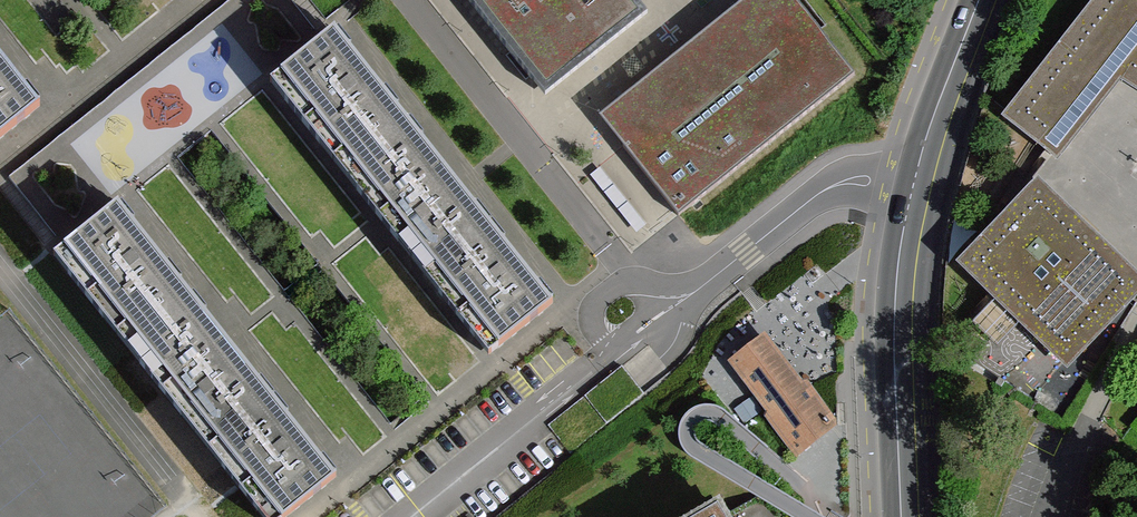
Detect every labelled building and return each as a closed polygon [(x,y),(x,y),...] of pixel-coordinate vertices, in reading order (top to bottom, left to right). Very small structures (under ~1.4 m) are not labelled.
[(551,100),(649,19),(634,0),(469,0),(551,100)] [(601,124),(679,222),(856,85),(791,0),(764,0),(683,61),(601,124)] [(1057,151),(1121,71),(1136,82),(1136,0),(1105,0),(1013,116),(1057,151)] [(683,61),(649,19),(551,100),(582,140),(601,124),(683,61)] [(557,308),(338,33),(275,84),(494,358),(557,308)] [(0,57),(0,137),(39,106),(0,57)] [(1039,190),(968,264),(1068,359),(1136,286),(1136,283),(1039,190)] [(119,205),(51,259),(260,516),(295,516),(342,479),(119,205)] [(774,351),(764,338),(733,362),(771,411),(769,415),(798,453),(836,424),(806,384),(802,386),(774,351)] [(719,509),(705,516),(724,516),(723,515),(719,509)]
